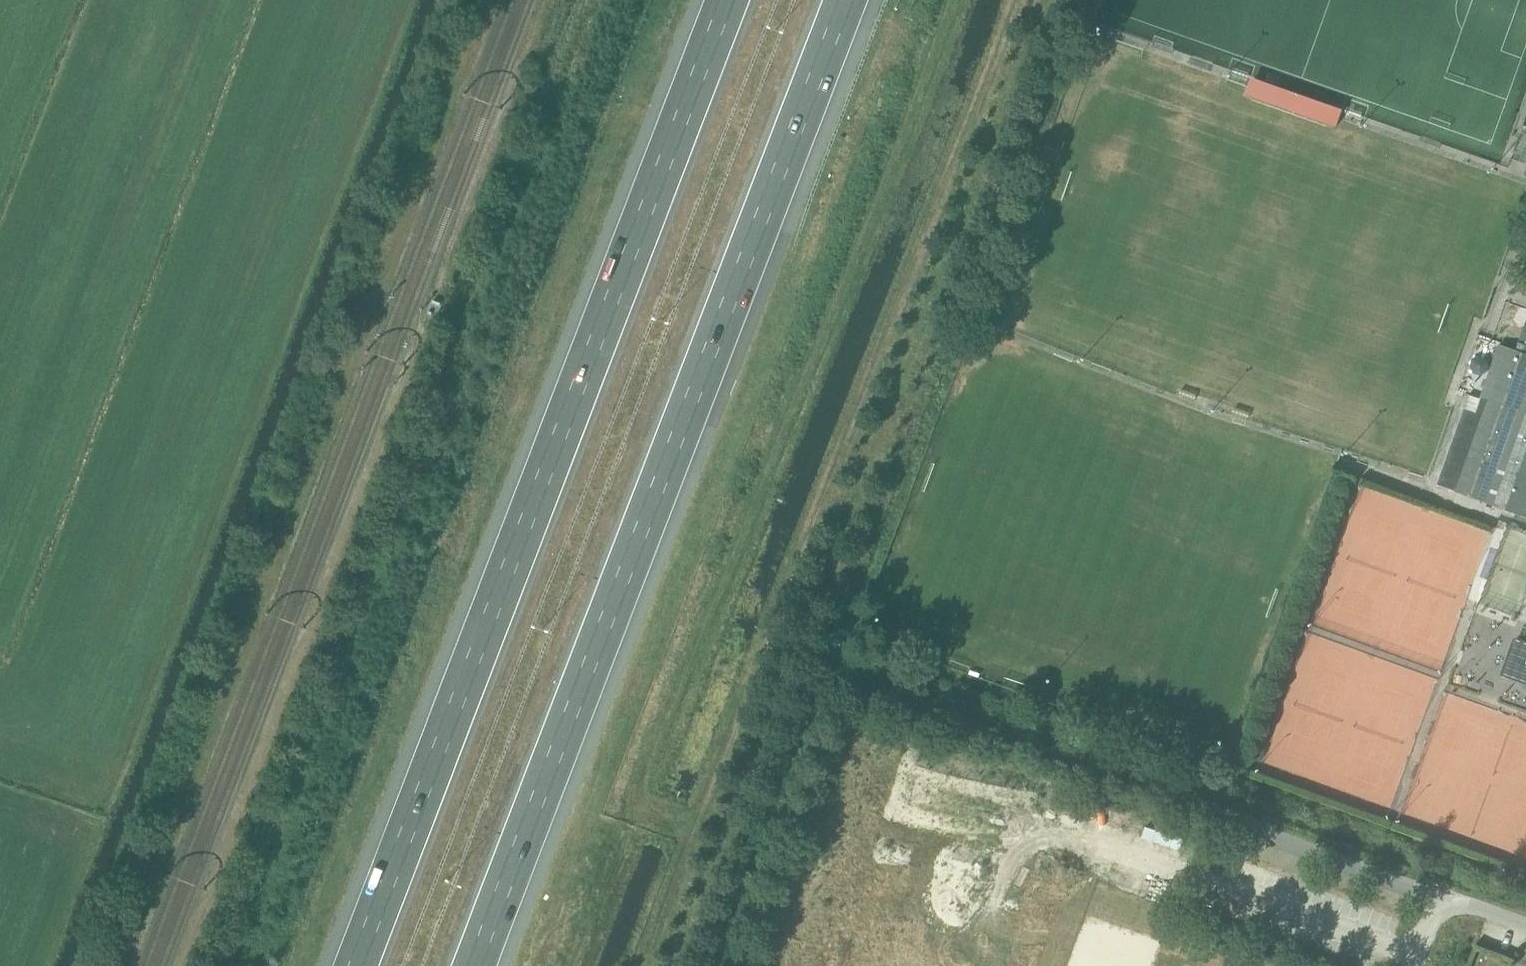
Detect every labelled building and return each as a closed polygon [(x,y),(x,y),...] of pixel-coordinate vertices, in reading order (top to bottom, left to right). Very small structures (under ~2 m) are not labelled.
[(1343,108),(1252,76),(1248,85),(1245,95),(1336,127),(1338,121),(1343,108)] [(1484,500),(1495,504),(1507,471),(1525,478),(1525,345),(1519,343),(1516,352),(1500,346),(1477,413),(1465,409),(1437,484),(1484,500)] [(1507,471),(1495,504),(1525,515),(1525,514),(1525,478),(1507,471)] [(1521,640),(1514,637),(1500,675),(1525,684),(1525,625),(1521,640)]
